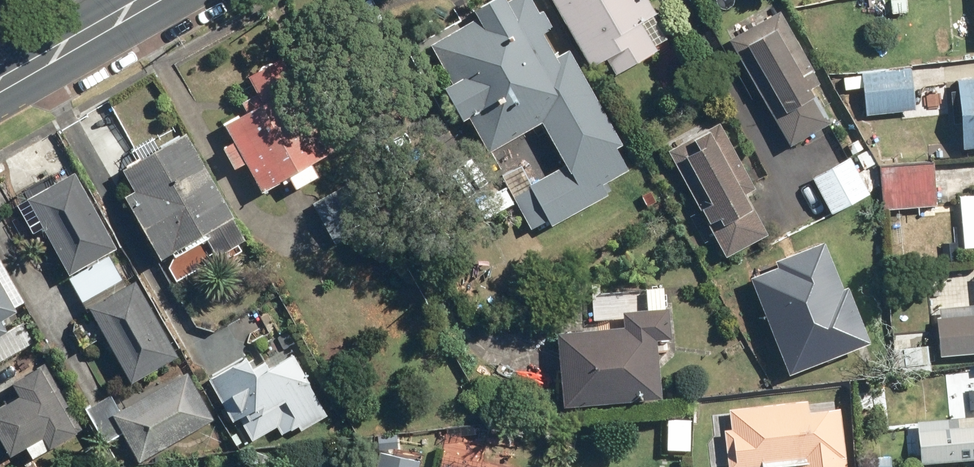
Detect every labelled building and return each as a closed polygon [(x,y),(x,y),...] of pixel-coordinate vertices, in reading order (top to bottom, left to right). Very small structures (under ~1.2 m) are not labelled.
[(475,10),(479,17),(431,44),(451,81),(445,85),(463,118),(469,115),(489,150),(543,120),(566,162),(545,173),(534,153),(499,172),(530,228),(548,218),(551,224),(609,192),(603,183),(631,168),(618,144),(623,142),(571,48),(561,54),(531,0),(508,0),(507,0),(492,0),(475,10)] [(593,66),(607,58),(616,74),(659,49),(642,21),(657,12),(650,0),(553,0),(593,66)] [(778,10),(726,40),(790,147),(832,122),(811,87),(821,81),(778,10)] [(264,102),(226,123),(234,138),(221,145),(234,168),(247,161),(263,188),(288,174),(296,188),(321,174),(313,159),(338,146),(286,53),(248,74),(264,102)] [(908,66),(857,72),(863,115),(913,109),(908,66)] [(953,80),(960,150),(973,148),(973,78),(953,80)] [(718,120),(667,149),(726,255),(768,232),(746,193),(756,187),(718,120)] [(184,132),(124,165),(136,187),(125,193),(162,258),(204,234),(215,253),(244,237),(184,132)] [(850,157),(811,176),(830,212),(868,193),(850,157)] [(931,161),(877,165),(880,207),(934,203),(931,161)] [(77,169),(27,195),(70,275),(119,249),(77,169)] [(341,187),(312,201),(333,243),(361,229),(341,187)] [(777,266),(751,276),(788,374),(871,343),(849,285),(842,288),(824,241),(775,259),(777,266)] [(9,330),(3,319),(18,310),(0,278),(0,336),(9,330)] [(137,279),(88,306),(132,383),(180,356),(137,279)] [(931,307),(936,357),(973,354),(973,303),(931,307)] [(623,325),(556,331),(563,405),(664,396),(659,338),(671,336),(669,306),(622,310),(623,325)] [(254,350),(217,370),(244,421),(253,416),(265,438),(290,425),(296,437),(330,418),(293,350),(263,366),(254,350)] [(0,405),(0,459),(45,435),(50,444),(79,429),(43,363),(13,379),(21,394),(0,405)] [(186,371),(121,407),(112,390),(84,406),(104,441),(122,431),(138,460),(213,418),(186,371)] [(729,407),(732,427),(722,429),(727,466),(754,466),(794,462),(794,466),(847,466),(840,407),(807,411),(806,398),(729,407)] [(373,466),(417,466),(419,459),(377,450),(373,466)]
